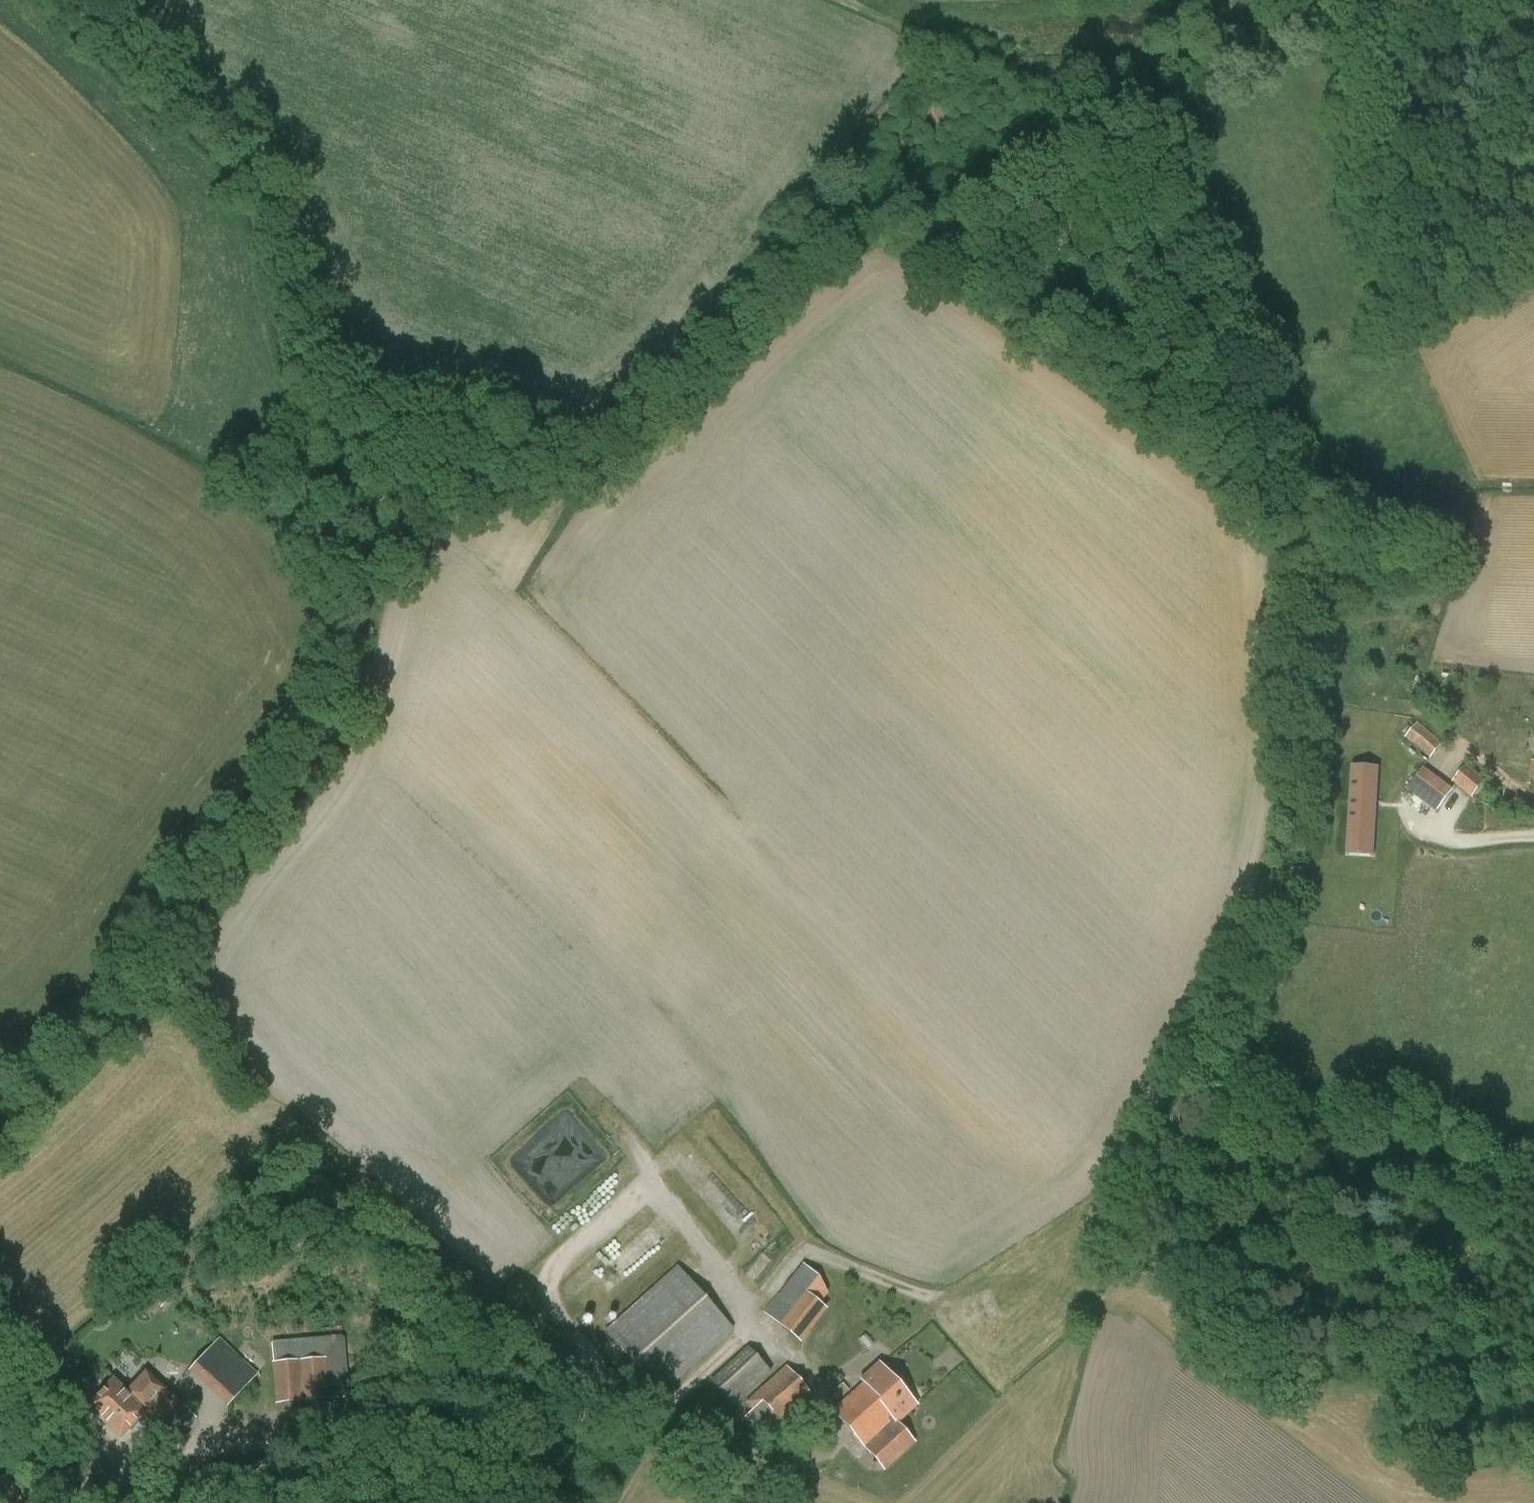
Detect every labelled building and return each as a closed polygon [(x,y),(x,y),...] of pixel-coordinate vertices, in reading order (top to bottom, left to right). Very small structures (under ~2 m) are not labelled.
[(1407,740),(1430,759),(1443,742),(1420,723),(1407,740)] [(1453,782),(1471,798),(1486,780),(1467,765),(1453,782)] [(1361,856),(1369,780),(1370,769),(1344,766),(1334,852),(1361,856)] [(828,1293),(820,1276),(803,1263),(764,1312),(801,1343),(827,1309),(821,1303),(828,1293)] [(603,1332),(660,1396),(734,1331),(677,1267),(603,1332)] [(258,1374),(219,1338),(189,1370),(228,1406),(258,1374)] [(274,1341),(277,1403),(344,1399),(342,1338),(274,1341)] [(710,1382),(733,1408),(771,1375),(747,1349),(710,1382)] [(898,1424),(917,1407),(878,1363),(860,1380),(864,1384),(832,1413),(884,1471),(915,1443),(898,1424)] [(743,1418),(758,1434),(767,1426),(770,1429),(811,1393),(787,1365),(745,1401),(747,1403),(739,1410),(745,1417),(743,1418)] [(86,1407),(119,1440),(145,1413),(175,1442),(195,1421),(145,1373),(126,1392),(113,1379),(86,1407)]
